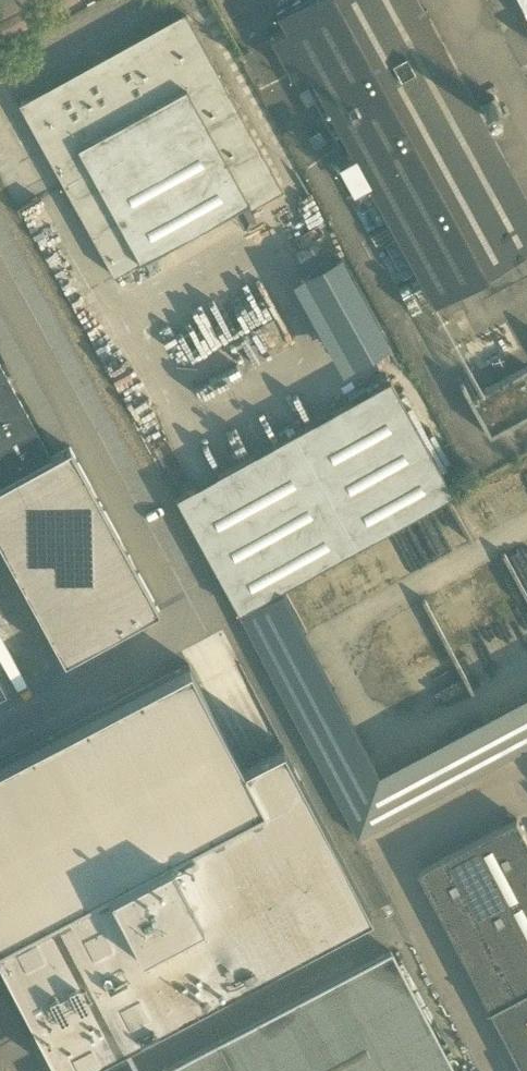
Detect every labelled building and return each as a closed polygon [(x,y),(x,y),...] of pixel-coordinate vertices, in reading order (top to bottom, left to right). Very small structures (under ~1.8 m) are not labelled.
[(306,67),(329,110),(321,115),(341,152),(349,148),(434,301),(526,250),(526,200),(418,0),(300,0),(276,13),(285,29),(270,38),(291,75),(306,67)] [(526,28),(526,0),(515,0),(526,28)] [(113,275),(140,261),(248,200),(251,206),(282,189),(186,15),(48,91),(46,87),(18,103),(62,184),(113,275)] [(384,347),(339,254),(288,279),(334,371),(384,347)] [(51,457),(0,364),(0,485),(51,457)] [(485,433),(526,415),(526,368),(468,393),(485,433)] [(389,380),(175,498),(238,613),(452,495),(389,380)] [(526,748),(526,694),(377,774),(281,592),(239,614),(357,838),(526,748)] [(58,1070),(70,1070),(371,911),(282,743),(241,764),(262,804),(0,942),(0,960),(58,1070)] [(418,872),(523,1070),(526,1070),(526,841),(516,820),(418,872)] [(217,1041),(160,1070),(454,1070),(390,950),(217,1041)]
